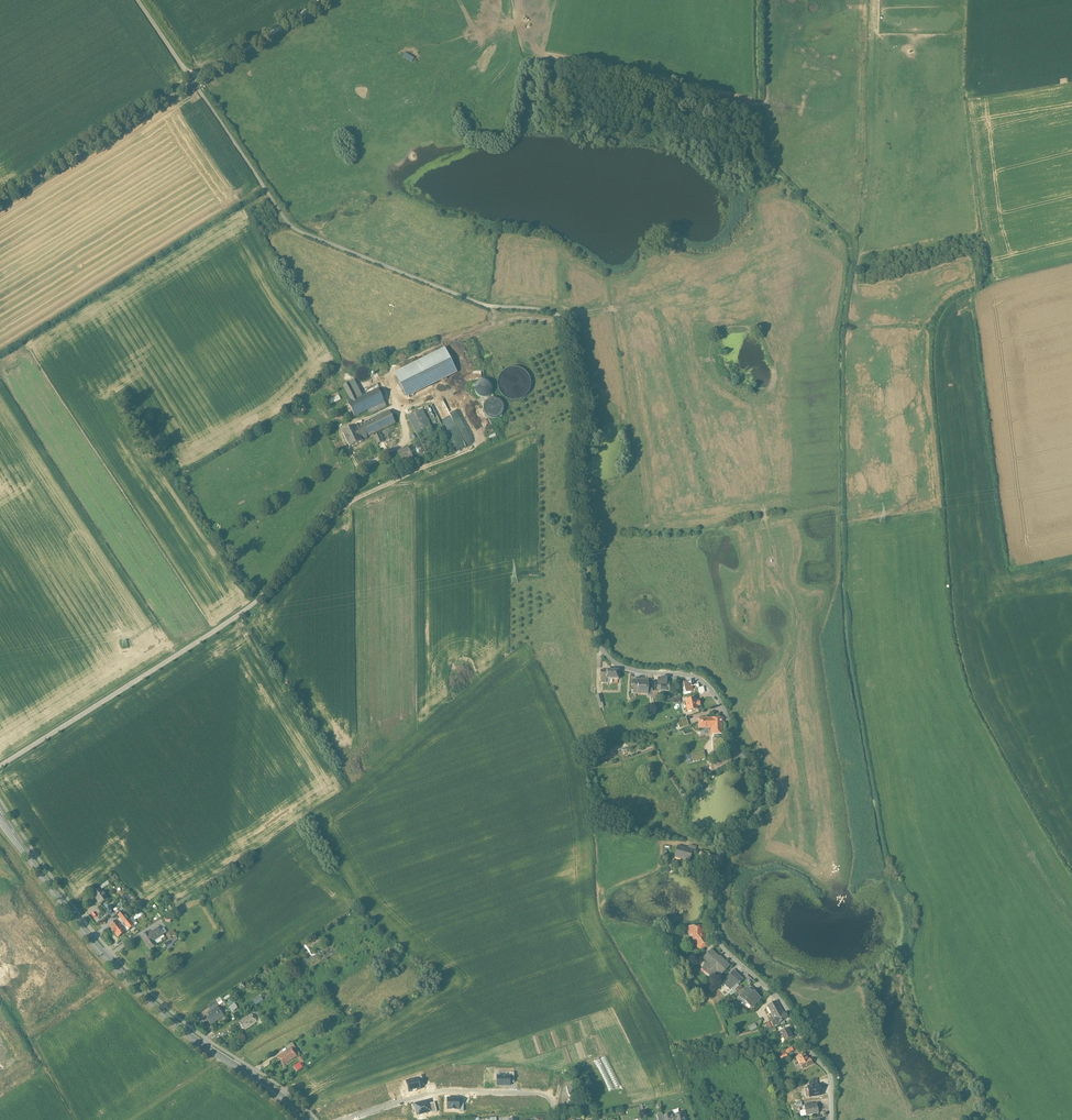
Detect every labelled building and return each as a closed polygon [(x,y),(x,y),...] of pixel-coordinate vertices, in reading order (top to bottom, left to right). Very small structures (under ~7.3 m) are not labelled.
[(402,57),(412,62),(415,58),(405,53),(402,57)] [(446,352),(421,364),(430,383),(455,371),(446,352)] [(421,364),(396,376),(406,395),(430,383),(421,364)] [(369,377),(369,374),(369,371),(367,368),(364,366),(361,366),(358,366),(356,368),(354,371),(353,374),(354,377),(356,379),(358,381),(361,382),(364,381),(367,379),(369,377)] [(525,400),(532,373),(505,367),(498,394),(525,400)] [(506,403),(489,396),(494,385),(480,379),(474,394),(486,399),(482,408),(486,410),(484,414),(498,420),(506,403)] [(355,395),(349,383),(343,386),(349,398),(352,402),(378,389),(376,385),(355,395)] [(349,404),(348,404),(355,417),(368,410),(385,402),(378,389),(352,402),(349,404)] [(339,395),(328,401),(330,405),(341,399),(339,395)] [(385,402),(368,410),(370,414),(387,406),(385,402)] [(422,410),(408,417),(416,434),(430,426),(422,410)] [(389,412),(356,428),(362,440),(395,424),(389,412)] [(355,427),(342,433),(350,448),(363,442),(362,440),(356,428),(355,427)] [(379,434),(374,437),(381,452),(387,449),(379,434)] [(408,448),(390,456),(397,469),(415,461),(408,448)] [(619,670),(601,670),(600,683),(606,683),(607,679),(619,680),(619,670)] [(648,681),(641,681),(641,680),(634,680),(633,688),(635,688),(635,693),(647,694),(648,694),(648,689),(648,681)] [(670,683),(658,682),(658,692),(669,692),(670,683)] [(692,686),(690,686),(690,682),(684,683),(682,684),(684,694),(686,694),(691,693),(692,692),(691,691),(691,690),(692,689),(692,687),(692,686)] [(699,694),(705,693),(704,687),(699,687),(699,684),(692,685),(693,688),(698,688),(699,694)] [(696,698),(686,700),(687,710),(691,709),(692,711),(698,710),(696,698)] [(680,728),(689,725),(686,717),(677,720),(680,728)] [(723,718),(711,719),(711,728),(711,735),(712,753),(724,752),(723,718)] [(711,719),(698,719),(699,728),(711,728),(711,719)] [(690,849),(678,846),(675,857),(689,862),(692,854),(693,850),(690,849)] [(100,887),(96,890),(92,893),(101,905),(109,899),(100,887)] [(123,912),(118,916),(120,918),(123,921),(125,924),(129,920),(123,912)] [(117,921),(110,926),(114,932),(125,924),(123,921),(120,918),(117,921)] [(134,926),(129,920),(125,924),(126,926),(129,929),(134,926)] [(125,924),(114,932),(119,938),(126,932),(123,928),(126,926),(125,924)] [(699,927),(699,928),(696,928),(695,927),(689,927),(688,928),(688,932),(689,933),(693,933),(694,934),(694,937),(695,938),(703,938),(703,932),(704,932),(704,928),(703,927),(699,927)] [(159,928),(149,934),(154,941),(163,935),(159,928)] [(149,934),(148,932),(142,936),(150,949),(157,945),(154,941),(149,934)] [(722,960),(711,950),(703,959),(704,959),(704,958),(709,963),(717,970),(721,974),(721,975),(729,966),(722,960)] [(709,963),(703,969),(711,976),(717,970),(709,963)] [(743,980),(734,971),(723,983),(730,990),(736,983),(738,986),(743,980)] [(754,991),(749,986),(743,989),(745,992),(745,994),(747,993),(750,995),(753,993),(754,991)] [(750,995),(747,993),(745,994),(745,992),(742,994),(737,1000),(744,1006),(746,1003),(751,1007),(756,1002),(757,1003),(760,999),(753,993),(750,995)] [(776,1001),(767,1007),(774,1020),(770,1022),(773,1026),(787,1018),(785,1014),(784,1014),(776,1001)] [(219,1006),(217,1003),(210,1008),(212,1011),(208,1014),(209,1016),(207,1018),(211,1025),(224,1016),(218,1007),(219,1006)] [(257,1011),(239,1022),(245,1031),(256,1023),(263,1019),(257,1011)] [(263,1019),(256,1023),(259,1027),(265,1023),(263,1019)] [(751,1031),(757,1027),(755,1022),(748,1026),(751,1031)] [(788,1029),(780,1033),(781,1035),(780,1035),(781,1036),(782,1036),(784,1041),(784,1042),(792,1038),(792,1037),(788,1029)] [(291,1048),(278,1057),(284,1065),(297,1057),(291,1048)] [(808,1060),(804,1053),(796,1058),(800,1065),(802,1069),(812,1064),(810,1060),(808,1060)] [(297,1071),(303,1067),(300,1062),(294,1066),(297,1071)] [(447,1073),(436,1073),(436,1084),(447,1084),(447,1079),(452,1079),(452,1069),(447,1069),(447,1073)] [(510,1075),(497,1075),(497,1085),(511,1085),(511,1082),(514,1082),(514,1073),(510,1073),(510,1075)] [(418,1078),(406,1081),(409,1093),(421,1090),(421,1086),(424,1085),(422,1075),(417,1076),(418,1078)] [(573,1085),(567,1087),(569,1096),(575,1094),(573,1085)] [(802,1085),(793,1089),(795,1093),(804,1090),(802,1085)] [(822,1085),(809,1087),(810,1095),(823,1093),(822,1085)] [(447,1097),(447,1109),(459,1110),(459,1111),(463,1111),(463,1102),(460,1102),(460,1098),(447,1097)] [(575,1104),(575,1102),(575,1100),(574,1099),(573,1098),(571,1098),(569,1098),(568,1099),(567,1100),(567,1102),(567,1104),(568,1105),(570,1106),(571,1106),(573,1106),(574,1105),(575,1104)] [(430,1100),(414,1104),(417,1116),(437,1111),(435,1102),(431,1103),(430,1100)] [(810,1105),(810,1103),(804,1105),(806,1116),(818,1113),(816,1104),(810,1105)]
